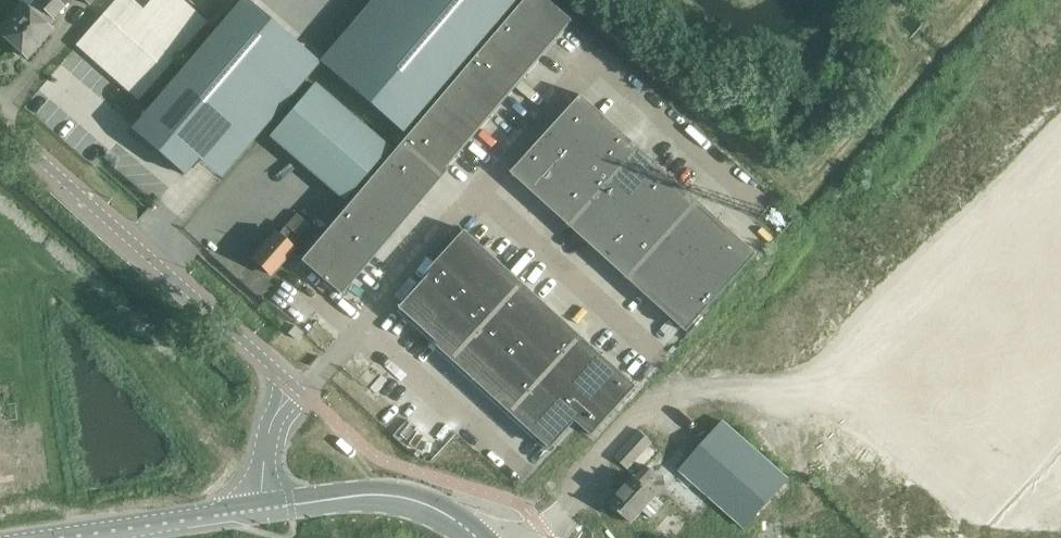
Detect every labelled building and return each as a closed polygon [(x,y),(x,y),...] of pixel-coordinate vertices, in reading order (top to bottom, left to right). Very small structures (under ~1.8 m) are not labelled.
[(11,44),(51,0),(33,0),(32,1),(34,3),(28,10),(21,4),(0,28),(0,34),(11,44)] [(11,44),(25,57),(50,29),(45,25),(62,6),(56,0),(51,0),(11,44)] [(205,22),(181,0),(115,0),(75,44),(137,99),(205,22)] [(246,0),(241,0),(130,129),(184,174),(198,157),(296,42),(246,0)] [(574,20),(550,0),(521,0),(300,260),(340,295),(574,20)] [(514,0),(399,0),(335,75),(401,132),(514,0)] [(296,42),(198,157),(220,175),(318,61),(296,42)] [(271,134),(345,199),(391,146),(317,82),(271,134)] [(583,95),(512,173),(687,332),(758,254),(583,95)] [(290,247),(309,225),(296,213),(277,235),(274,233),(251,259),(269,275),(292,248),(290,247)] [(510,243),(491,226),(456,265),(476,282),(510,243)] [(531,262),(510,243),(476,282),(497,301),(531,262)] [(551,279),(531,262),(497,301),(516,318),(551,279)] [(570,296),(551,279),(516,318),(536,335),(570,296)] [(457,312),(438,295),(403,333),(422,350),(457,312)] [(590,314),(570,296),(536,335),(556,353),(590,314)] [(474,328),(457,312),(422,350),(439,366),(474,328)] [(609,331),(590,314),(556,353),(575,370),(609,331)] [(493,345),(474,328),(439,366),(458,383),(493,345)] [(634,352),(609,331),(575,370),(599,391),(634,352)] [(512,363),(493,345),(458,383),(477,401),(512,363)] [(652,368),(634,352),(599,391),(617,407),(652,368)] [(532,381),(512,363),(477,401),(497,419),(532,381)] [(546,393),(532,381),(497,419),(511,432),(546,393)] [(566,412),(546,393),(511,432),(530,450),(566,412)] [(530,450),(549,467),(585,429),(566,412),(530,450)] [(615,456),(636,477),(611,504),(631,522),(643,510),(652,518),(665,504),(655,496),(664,487),(695,515),(705,503),(687,488),(693,482),(747,529),(791,479),(723,419),(690,456),(680,447),(678,448),(661,432),(653,442),(639,429),(615,456)]
